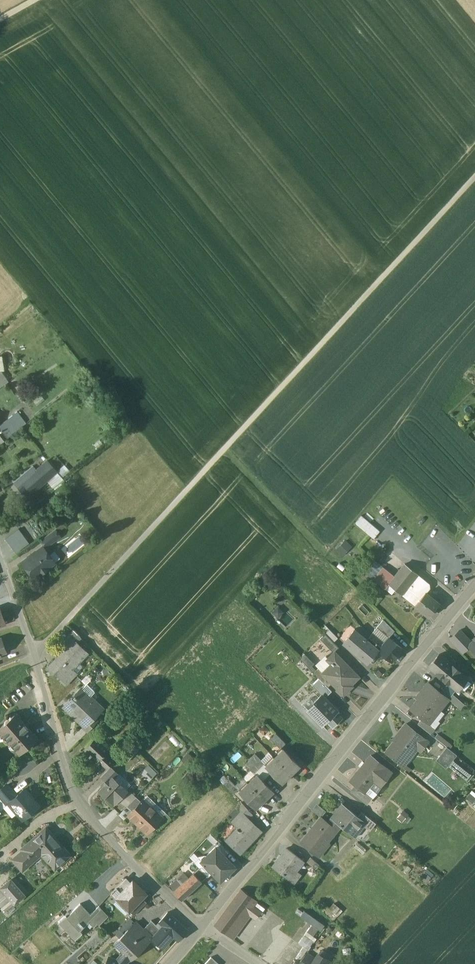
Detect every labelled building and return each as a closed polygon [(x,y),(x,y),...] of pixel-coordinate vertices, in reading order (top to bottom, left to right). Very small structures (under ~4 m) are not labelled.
[(0,371),(0,386),(8,381),(2,371),(0,371)] [(17,411),(0,424),(0,427),(7,437),(25,422),(17,411)] [(32,474),(30,476),(37,484),(38,486),(46,479),(56,470),(48,461),(37,470),(32,474)] [(33,466),(28,470),(32,474),(37,470),(33,466)] [(28,470),(14,482),(18,486),(30,476),(32,474),(28,470)] [(56,470),(46,479),(51,485),(53,488),(65,480),(56,470)] [(30,476),(18,486),(25,495),(37,484),(30,476)] [(362,514),(355,522),(374,538),(380,530),(362,514)] [(5,539),(15,553),(29,543),(19,529),(5,539)] [(55,529),(41,539),(46,546),(60,536),(55,529)] [(346,539),(337,548),(342,554),(352,545),(346,539)] [(43,546),(22,562),(33,577),(52,563),(48,557),(50,556),(43,546)] [(351,548),(343,557),(350,563),(358,554),(351,548)] [(418,574),(405,564),(395,576),(389,584),(395,589),(401,594),(417,574),(418,574)] [(395,576),(383,567),(373,579),(385,588),(389,584),(395,576)] [(417,574),(401,594),(415,605),(425,592),(429,588),(429,584),(417,574)] [(389,584),(385,588),(392,593),(395,589),(389,584)] [(425,592),(415,605),(421,610),(425,613),(428,616),(439,603),(425,592)] [(278,605),(272,610),(278,617),(284,612),(278,605)] [(394,631),(383,619),(377,627),(389,637),(394,631)] [(358,631),(356,628),(344,642),(367,662),(378,649),(379,649),(367,639),(371,634),(362,627),(358,631)] [(338,637),(330,629),(325,633),(333,642),(338,637)] [(74,630),(63,641),(68,645),(73,640),(75,642),(80,637),(74,630)] [(471,642),(460,630),(450,639),(463,652),(469,646),(469,645),(471,642)] [(333,642),(325,633),(320,638),(334,652),(335,651),(339,647),(333,642)] [(384,643),(372,633),(371,634),(367,639),(379,649),(378,649),(379,650),(384,643)] [(402,648),(389,637),(384,643),(379,650),(392,661),(402,648)] [(75,642),(73,640),(68,645),(54,660),(55,661),(49,668),(55,675),(59,671),(69,680),(75,673),(71,669),(87,652),(75,642)] [(358,676),(335,651),(334,652),(328,658),(332,663),(323,672),(332,682),(344,694),(349,688),(348,686),(358,676)] [(452,665),(439,654),(429,666),(442,677),(452,665)] [(464,675),(452,665),(442,677),(443,677),(454,687),(464,675)] [(323,672),(319,667),(314,672),(319,677),(327,686),(332,682),(323,672)] [(327,686),(319,677),(312,684),(321,693),(325,696),(331,690),(327,686)] [(440,692),(428,682),(416,696),(418,698),(410,708),(422,718),(426,721),(427,720),(436,708),(439,710),(448,698),(440,692)] [(452,694),(445,687),(440,692),(448,698),(460,709),(464,704),(452,694)] [(101,708),(81,689),(75,695),(75,694),(73,696),(74,696),(65,706),(85,725),(83,726),(88,731),(97,721),(93,717),(101,708)] [(337,711),(322,695),(315,702),(316,703),(308,711),(322,725),(326,720),(337,711)] [(315,702),(310,697),(303,705),(308,711),(316,703),(315,702)] [(341,718),(335,712),(327,720),(333,726),(341,718)] [(19,717),(18,719),(14,715),(0,728),(0,731),(19,753),(35,739),(32,735),(33,733),(19,717)] [(426,721),(422,718),(418,723),(430,733),(435,727),(427,720),(426,721)] [(427,741),(405,723),(393,739),(395,740),(386,751),(406,767),(427,741)] [(286,743),(276,733),(270,738),(280,748),(286,743)] [(111,747),(98,734),(82,751),(96,763),(98,760),(108,750),(111,747)] [(456,754),(446,746),(436,759),(446,768),(456,754)] [(299,765),(283,749),(266,766),(282,782),(299,765)] [(108,750),(98,760),(107,769),(110,766),(117,759),(108,750)] [(194,759),(188,753),(184,758),(190,763),(194,759)] [(265,763),(255,753),(244,763),(254,774),(265,763)] [(391,772),(370,755),(350,780),(356,785),(365,792),(365,791),(373,782),(379,786),(391,772)] [(452,760),(448,766),(466,780),(471,774),(452,760)] [(107,769),(100,776),(105,780),(109,780),(112,776),(115,778),(119,774),(110,766),(107,769)] [(158,774),(151,766),(144,773),(151,781),(158,774)] [(257,774),(239,791),(255,808),(273,791),(257,774)] [(112,776),(109,780),(105,780),(105,784),(99,791),(109,801),(113,797),(118,801),(127,791),(115,778),(112,776)] [(239,788),(229,778),(223,784),(233,794),(239,788)] [(0,790),(0,796),(7,805),(10,802),(10,801),(17,796),(7,784),(0,790)] [(365,791),(365,792),(356,785),(351,790),(366,803),(371,796),(365,791)] [(17,796),(10,801),(10,802),(24,818),(39,805),(25,789),(17,796)] [(157,803),(147,795),(143,799),(152,808),(157,803)] [(136,796),(127,806),(132,810),(141,801),(136,796)] [(132,810),(128,815),(137,824),(152,808),(143,799),(141,801),(132,810)] [(252,813),(241,802),(235,808),(240,812),(247,819),(248,818),(252,813)] [(166,812),(157,803),(152,808),(162,816),(166,812)] [(357,816),(342,804),(331,817),(332,818),(328,823),(337,830),(341,825),(351,833),(357,826),(359,828),(360,827),(364,822),(364,821),(357,816)] [(152,808),(137,824),(147,833),(157,822),(162,817),(162,816),(152,808)] [(376,823),(361,811),(357,816),(364,821),(364,822),(372,828),(376,823)] [(162,816),(162,817),(157,822),(162,827),(171,817),(166,812),(162,816)] [(252,822),(248,818),(247,819),(240,812),(233,820),(239,825),(226,839),(240,853),(252,841),(251,840),(260,830),(252,822)] [(328,823),(321,817),(301,842),(319,856),(330,843),(328,841),(337,830),(328,823)] [(414,821),(409,818),(404,825),(409,828),(414,821)] [(357,826),(351,833),(355,837),(356,836),(362,828),(360,827),(359,828),(357,826)] [(69,855),(46,828),(22,848),(23,850),(32,860),(33,860),(32,858),(40,851),(51,865),(55,861),(58,865),(69,855)] [(229,851),(220,843),(216,846),(224,855),(229,851)] [(216,846),(207,855),(209,857),(204,863),(201,860),(201,861),(212,872),(220,881),(235,866),(224,855),(216,846)] [(304,861),(287,848),(272,866),(289,879),(304,861)] [(23,850),(13,859),(22,869),(32,860),(23,850)] [(320,865),(310,857),(307,861),(316,869),(320,865)] [(212,872),(201,861),(201,860),(200,859),(195,863),(199,868),(207,876),(212,872)] [(207,876),(199,868),(194,874),(202,882),(207,876)] [(184,873),(169,887),(174,892),(189,878),(184,873)] [(189,878),(174,892),(182,900),(202,882),(194,874),(189,878)] [(24,895),(10,878),(0,887),(14,903),(24,895)] [(117,887),(122,892),(130,883),(125,878),(117,887)] [(146,893),(133,881),(130,883),(122,892),(116,898),(129,910),(146,893)] [(116,898),(122,892),(117,887),(111,893),(116,898)] [(257,900),(241,888),(215,924),(234,938),(250,915),(256,919),(261,911),(253,906),(257,900)] [(2,898),(0,900),(0,907),(9,917),(15,912),(2,898)] [(146,903),(141,898),(129,910),(134,915),(146,903)] [(89,914),(79,904),(66,916),(65,915),(58,921),(74,939),(82,932),(77,927),(80,925),(81,926),(82,925),(81,924),(90,916),(89,915),(89,914)] [(89,914),(89,915),(90,916),(98,925),(107,916),(98,906),(89,914)] [(187,931),(167,912),(156,925),(160,929),(152,937),(163,946),(173,935),(178,940),(187,931)] [(143,929),(140,931),(149,940),(152,937),(160,929),(156,925),(151,920),(143,929)] [(124,951),(132,958),(149,940),(140,931),(143,929),(136,922),(118,941),(126,949),(124,951)] [(117,960),(125,963),(132,958),(124,951),(117,960)] [(307,952),(300,960),(305,963),(312,963),(316,958),(310,954),(307,952)] [(329,960),(318,954),(316,958),(312,963),(327,963),(329,960)]
